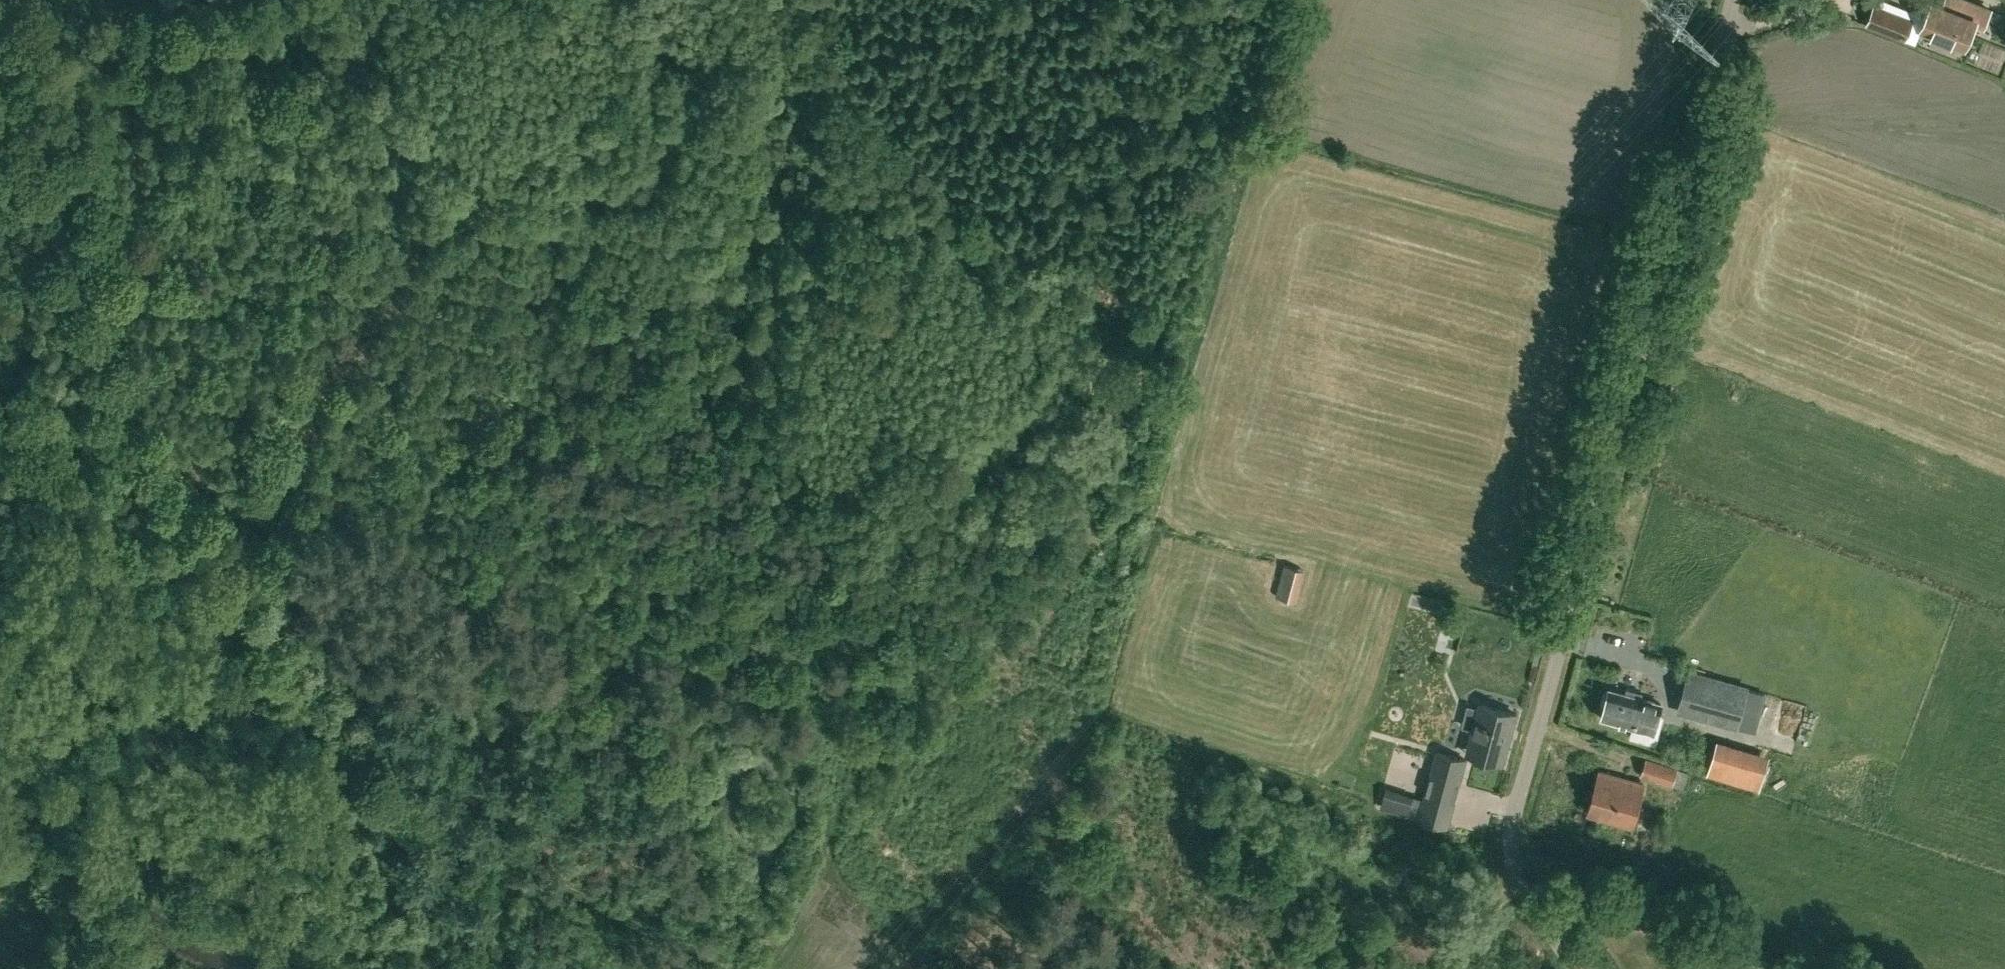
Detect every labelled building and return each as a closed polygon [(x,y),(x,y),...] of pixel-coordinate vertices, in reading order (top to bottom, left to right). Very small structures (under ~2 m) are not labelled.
[(1909,29),(1918,32),(1919,30),(1922,23),(1913,19),(1916,10),(1891,0),(1878,0),(1869,22),(1906,36),(1909,29)] [(1929,5),(1922,23),(1919,30),(1964,48),(1974,23),(1982,26),(1990,6),(1974,0),(1945,0),(1941,9),(1929,5)] [(1297,601),(1304,569),(1284,563),(1275,595),(1297,601)] [(1738,728),(1739,726),(1754,731),(1764,692),(1749,688),(1688,668),(1676,712),(1738,728)] [(1609,689),(1602,718),(1653,731),(1661,703),(1641,697),(1642,692),(1627,688),(1626,693),(1609,689)] [(1480,703),(1469,744),(1478,747),(1475,757),(1502,764),(1516,714),(1480,703)] [(1716,743),(1708,770),(1760,786),(1767,757),(1716,743)] [(1466,759),(1436,750),(1418,817),(1447,825),(1466,759)] [(1672,785),(1678,768),(1646,758),(1640,775),(1672,785)] [(1644,783),(1599,771),(1588,813),(1632,825),(1644,783)] [(1386,786),(1381,806),(1408,814),(1414,795),(1386,786)]
